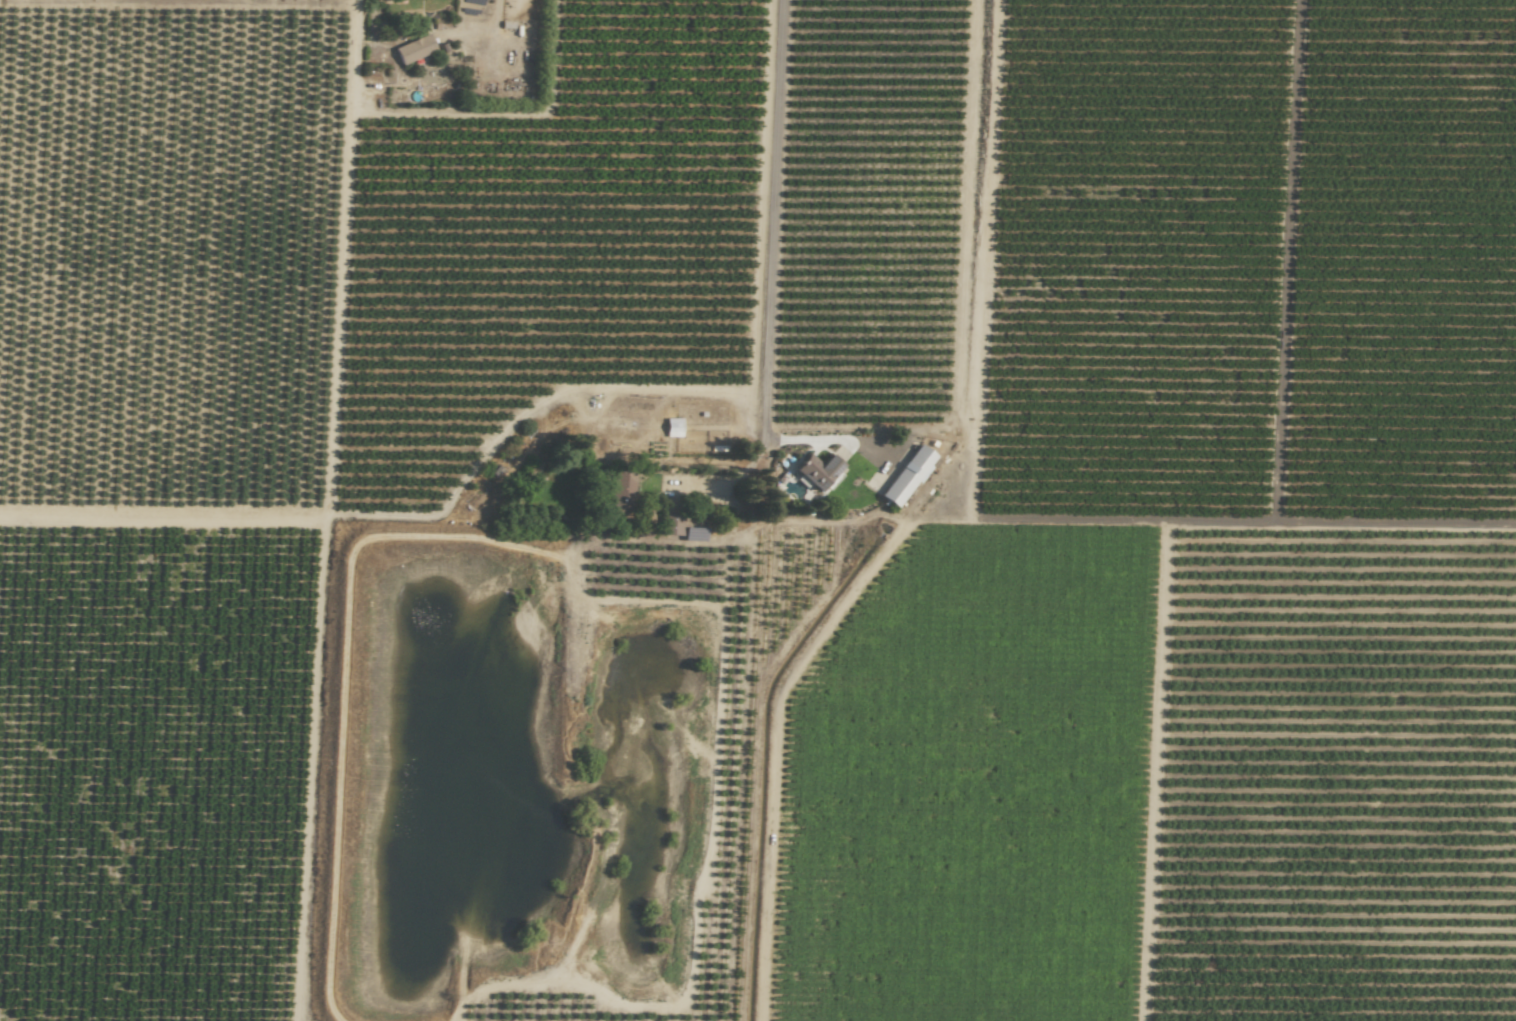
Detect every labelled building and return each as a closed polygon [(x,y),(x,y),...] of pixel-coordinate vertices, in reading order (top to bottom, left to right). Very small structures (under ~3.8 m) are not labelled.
[(396,48),(402,65),(437,52),(430,35),(396,48)] [(667,419),(666,438),(683,438),(683,419),(667,419)] [(911,458),(925,470),(936,457),(922,446),(911,458)]
